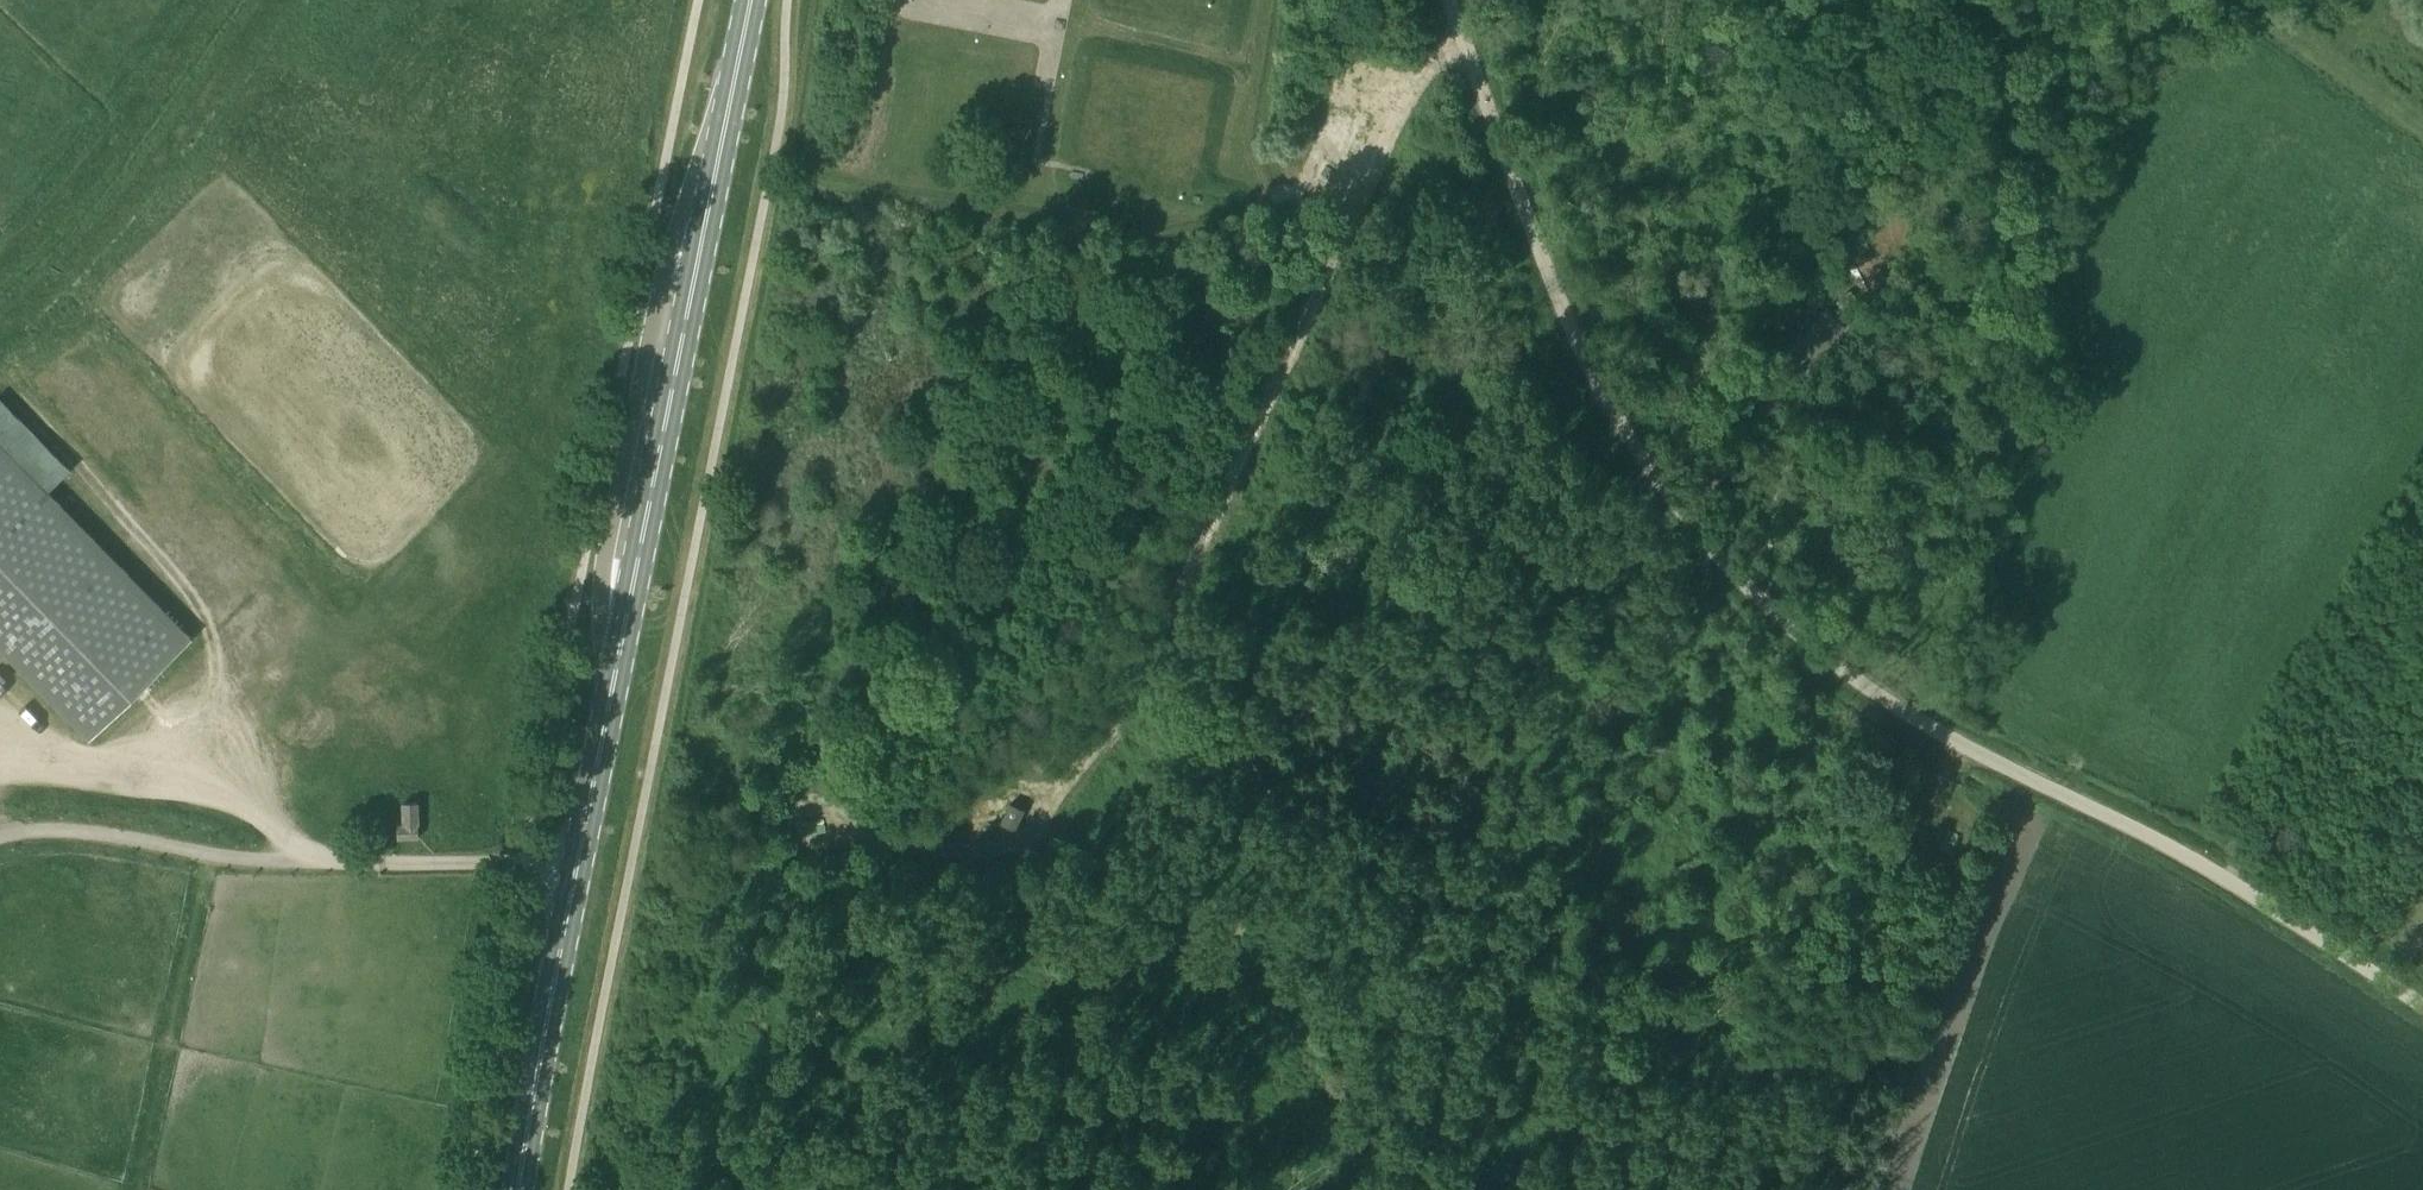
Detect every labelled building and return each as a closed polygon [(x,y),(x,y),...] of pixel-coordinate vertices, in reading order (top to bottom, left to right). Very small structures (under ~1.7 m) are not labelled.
[(1828,337),(1832,342),(1847,328),(1829,308),(1797,338),(1811,353),(1828,337)] [(45,489),(68,467),(0,398),(0,443),(45,489)] [(0,660),(85,747),(192,640),(157,604),(45,489),(0,443),(0,660)] [(417,802),(403,803),(404,825),(397,826),(397,838),(418,837),(417,802)] [(1022,813),(1005,806),(996,831),(1012,838),(1022,813)] [(822,820),(802,822),(804,837),(823,835),(822,820)]
